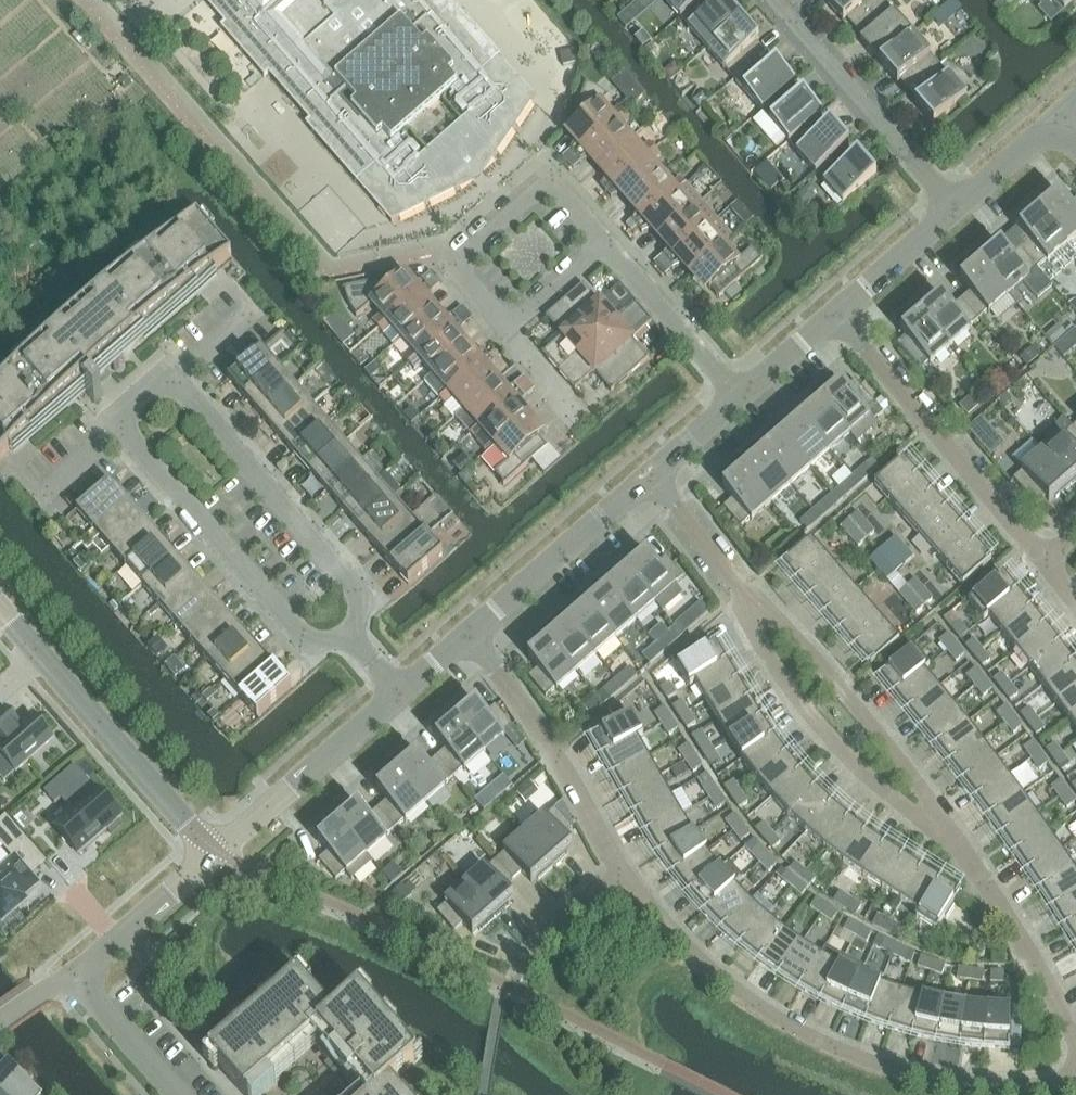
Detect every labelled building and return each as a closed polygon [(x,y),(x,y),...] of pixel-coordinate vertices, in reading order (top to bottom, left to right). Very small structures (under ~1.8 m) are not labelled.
[(227,21),(223,24),(267,74),(271,71),(313,118),(319,126),(315,129),(315,130),(359,179),(395,220),(449,202),(489,188),(534,98),(497,56),(493,51),(454,7),(450,11),(443,3),(440,0),(209,0),(227,21)] [(681,18),(701,0),(665,0),(681,18)] [(708,49),(741,20),(724,0),(721,0),(719,1),(719,0),(701,0),(681,18),(708,49)] [(856,29),(886,3),(884,0),(826,0),(825,1),(844,22),(847,19),(856,29)] [(947,5),(955,14),(962,8),(955,0),(952,0),(947,5)] [(994,4),(1000,12),(1010,4),(1006,0),(998,0),(994,4)] [(1064,11),(1057,17),(1058,18),(1075,2),(1075,0),(1055,0),(1064,11)] [(861,42),(880,63),(913,34),(886,3),(856,29),(864,39),(861,42)] [(627,10),(617,18),(627,29),(636,20),(627,10)] [(708,49),(735,80),(765,53),(756,44),(760,41),(741,20),(708,49)] [(90,37),(81,27),(72,36),(81,46),(90,37)] [(901,81),(910,91),(940,65),(913,34),(880,63),(898,84),(901,81)] [(735,80),(762,111),(795,82),(777,60),(774,63),(765,53),(735,80)] [(674,64),(664,73),(671,81),(681,72),(674,64)] [(940,65),(910,91),(918,101),(915,104),(934,126),(975,90),(974,90),(967,96),(940,65)] [(625,70),(611,83),(627,101),(619,107),(625,114),(647,94),(646,94),(625,70)] [(125,89),(132,84),(126,77),(119,82),(125,89)] [(570,150),(576,156),(625,114),(619,107),(612,114),(602,103),(610,97),(609,95),(607,97),(604,93),(600,91),(596,88),(592,86),(588,84),(589,82),(587,82),(576,114),(578,114),(582,119),(571,128),(579,138),(570,150)] [(762,111),(789,142),(822,113),(804,92),(801,94),(793,85),(796,82),(795,82),(762,111)] [(703,94),(693,102),(700,110),(710,101),(703,94)] [(789,142),(816,173),(849,144),(831,123),(828,125),(820,116),(823,113),(822,113),(789,142)] [(595,156),(602,164),(632,138),(622,126),(630,120),(625,114),(576,156),(581,163),(595,156)] [(726,128),(719,135),(725,142),(733,136),(726,128)] [(601,186),(606,192),(655,149),(650,143),(642,149),(632,138),(602,164),(609,173),(601,186)] [(849,144),(816,173),(843,204),(836,210),(836,211),(877,176),(858,154),(855,156),(847,147),(850,145),(849,144)] [(626,191),(633,200),(663,173),(653,162),(661,155),(655,149),(606,192),(612,198),(626,191)] [(576,156),(570,150),(562,157),(568,164),(576,156)] [(576,156),(568,164),(573,170),(581,163),(576,156)] [(763,164),(754,172),(763,181),(772,174),(763,164)] [(631,221),(637,227),(686,184),(681,178),(673,185),(663,173),(633,200),(640,208),(631,221)] [(656,227),(664,235),(702,202),(686,184),(637,227),(643,233),(656,227)] [(811,187),(795,201),(804,213),(817,201),(813,197),(817,193),(811,187)] [(1038,209),(1068,244),(1075,237),(1075,199),(1070,205),(1061,194),(1055,198),(1053,196),(1038,209)] [(738,201),(729,209),(744,227),(754,219),(738,201)] [(662,256),(653,264),(659,270),(668,262),(679,253),(717,220),(702,202),(664,235),(671,243),(662,256)] [(1020,229),(1029,240),(1020,248),(1038,268),(1049,281),(1075,257),(1075,253),(1068,244),(1038,209),(1023,222),(1025,224),(1020,229)] [(0,390),(0,460),(82,388),(95,403),(103,396),(90,381),(89,380),(94,376),(99,382),(110,373),(105,367),(132,342),(133,343),(232,257),(198,218),(92,311),(97,316),(69,341),(64,335),(0,390)] [(668,262),(659,270),(664,277),(673,269),(687,262),(694,270),(725,244),(732,237),(717,220),(679,253),(668,262)] [(630,222),(626,226),(631,232),(637,227),(631,221),(630,222)] [(725,244),(694,270),(710,289),(711,288),(720,298),(724,294),(731,302),(742,293),(735,285),(764,259),(763,258),(761,259),(752,249),(739,260),(725,244)] [(994,248),(980,261),(1009,295),(1029,278),(1030,279),(1030,278),(1029,276),(1038,268),(1020,248),(1011,256),(1002,245),(996,250),(994,248)] [(970,292),(961,299),(979,319),(988,312),(990,314),(990,313),(990,312),(1009,295),(980,261),(965,274),(966,276),(961,281),(970,292)] [(422,279),(428,285),(436,278),(431,272),(422,279)] [(373,322),(379,328),(428,285),(422,279),(409,286),(401,277),(390,286),(386,282),(385,280),(344,288),(344,290),(346,289),(347,295),(349,300),(351,305),(354,310),(357,314),(356,316),(357,317),(371,305),(381,315),(373,322)] [(584,284),(565,300),(598,338),(637,304),(621,285),(600,303),(585,285),(584,284)] [(391,328),(402,339),(432,313),(425,304),(433,291),(428,285),(379,328),(384,334),(391,328)] [(935,299),(921,312),(951,347),(970,329),(971,330),(972,329),(970,327),(979,319),(961,299),(952,307),(943,296),(937,301),(935,299)] [(543,353),(559,372),(598,338),(565,300),(546,317),(547,318),(548,317),(564,335),(543,353)] [(637,304),(598,338),(631,375),(650,359),(649,357),(648,358),(632,340),(653,322),(637,304)] [(951,347),(921,312),(906,325),(907,327),(902,332),(905,336),(896,344),(920,371),(929,363),(931,365),(931,364),(951,347)] [(404,357),(409,363),(459,321),(453,314),(439,321),(432,313),(402,339),(412,351),(404,357)] [(422,363),(432,374),(463,348),(456,340),(464,327),(459,321),(409,363),(415,370),(422,363)] [(355,336),(345,324),(333,334),(343,346),(355,336)] [(1057,325),(1045,336),(1055,347),(1065,339),(1067,336),(1057,325)] [(598,338),(559,372),(575,390),(596,372),(611,390),(611,391),(612,392),(631,375),(598,338)] [(1065,339),(1055,347),(1064,358),(1074,350),(1065,339)] [(1034,347),(1020,359),(1026,367),(1027,368),(1041,356),(1034,347)] [(228,377),(245,397),(279,367),(262,348),(228,377)] [(432,374),(425,381),(435,393),(440,399),(478,366),(489,356),(484,350),(470,356),(463,348),(432,374)] [(478,366),(440,399),(446,405),(453,398),(463,410),(494,383),(486,375),(495,362),(500,358),(494,352),(489,356),(478,366)] [(245,397),(261,416),(296,386),(279,367),(245,397)] [(463,410),(456,416),(466,428),(471,434),(509,401),(520,391),(529,384),(523,377),(515,385),(501,392),(494,383),(463,410)] [(820,400),(850,434),(857,442),(878,424),(874,420),(883,412),(879,407),(874,402),(855,379),(846,387),(843,384),(837,389),(835,387),(820,400)] [(520,391),(471,434),(476,440),(484,434),(494,445),(524,419),(517,410),(526,397),(534,390),(529,384),(520,391)] [(261,416),(278,434),(312,405),(296,386),(261,416)] [(883,394),(874,402),(879,407),(883,412),(892,405),(883,394)] [(1001,398),(998,401),(1004,408),(1012,401),(1006,394),(1001,398)] [(970,398),(958,409),(967,419),(969,417),(979,408),(970,398)] [(807,414),(802,419),(831,451),(850,434),(820,400),(806,413),(807,414)] [(278,434),(294,453),(328,423),(312,405),(278,434)] [(411,408),(404,415),(411,424),(419,417),(411,408)] [(1042,452),(1072,486),(1075,482),(1075,431),(1072,427),(1063,416),(1033,442),(1042,452)] [(524,419),(494,445),(508,462),(495,473),(504,483),(503,485),(504,486),(548,447),(540,438),(540,437),(524,419)] [(796,421),(781,434),(811,468),(831,451),(802,419),(798,423),(796,421)] [(973,423),(966,430),(975,440),(985,431),(976,421),(973,423)] [(294,453),(310,472),(344,442),(328,423),(294,453)] [(768,449),(763,453),(792,485),(811,468),(781,434),(766,447),(768,449)] [(310,472),(327,491),(361,461),(344,442),(310,472)] [(1023,471),(1013,479),(1036,505),(1045,497),(1050,502),(1055,497),(1057,499),(1072,486),(1042,452),(1022,469),(1021,468),(1021,469),(1023,471)] [(757,455),(742,468),(772,502),(792,485),(763,453),(759,457),(757,455)] [(873,459),(853,476),(860,485),(880,468),(873,459)] [(903,459),(875,484),(963,586),(992,561),(903,459)] [(327,491),(343,510),(377,480),(361,461),(327,491)] [(772,502),(742,468),(727,481),(729,483),(723,488),(733,499),(724,507),(741,527),(750,519),(752,521),(753,520),(752,519),(772,502)] [(467,472),(459,479),(467,488),(475,481),(467,472)] [(377,480),(343,510),(359,528),(394,498),(401,492),(385,473),(377,480)] [(853,476),(833,494),(841,502),(860,485),(853,476)] [(77,510),(94,529),(128,499),(111,480),(77,510)] [(833,494),(814,511),(821,519),(841,502),(833,494)] [(359,528),(376,547),(410,517),(394,498),(359,528)] [(94,529),(110,548),(144,518),(128,499),(94,529)] [(821,519),(814,511),(801,522),(808,530),(821,519)] [(858,512),(850,519),(858,529),(866,522),(858,512)] [(376,547),(392,566),(426,536),(410,517),(376,547)] [(110,548),(126,567),(160,537),(144,518),(110,548)] [(842,527),(850,536),(858,529),(850,519),(842,527)] [(866,522),(858,529),(867,539),(875,532),(866,522)] [(858,529),(850,536),(859,546),(867,539),(858,529)] [(426,536),(392,566),(409,585),(443,555),(426,536)] [(126,567),(142,585),(177,555),(160,537),(126,567)] [(782,564),(797,581),(826,556),(811,539),(782,564)] [(887,546),(879,553),(887,563),(895,556),(887,546)] [(626,569),(656,604),(662,611),(683,593),(675,584),(684,576),(666,556),(657,564),(648,553),(642,558),(640,556),(626,569)] [(871,560),(879,570),(887,563),(879,553),(871,560)] [(142,585),(159,604),(193,574),(177,555),(142,585)] [(797,581),(812,598),(841,573),(826,556),(797,581)] [(895,556),(887,563),(896,572),(904,565),(895,556)] [(887,563),(879,570),(888,580),(896,572),(887,563)] [(613,584),(608,588),(636,621),(656,604),(626,569),(611,582),(613,584)] [(812,598),(827,615),(856,590),(841,573),(812,598)] [(159,604),(175,623),(209,593),(193,574),(159,604)] [(969,602),(983,620),(1018,592),(1003,574),(969,602)] [(916,579),(908,586),(916,596),(924,589),(916,579)] [(900,593),(908,603),(916,596),(908,586),(900,593)] [(601,591),(587,603),(616,638),(636,621),(608,588),(603,592),(601,591)] [(924,589),(916,596),(925,606),(933,599),(924,589)] [(827,615),(842,632),(871,607),(856,590),(827,615)] [(989,617),(1002,633),(1032,609),(1018,592),(983,620),(984,621),(989,617)] [(175,623),(192,642),(226,612),(209,593),(175,623)] [(916,596),(908,603),(917,613),(925,606),(916,596)] [(116,598),(110,603),(115,609),(121,604),(116,598)] [(128,602),(118,609),(131,624),(140,616),(128,602)] [(573,618),(569,622),(597,655),(616,638),(587,603),(572,616),(573,618)] [(842,632),(857,649),(885,624),(871,607),(842,632)] [(1002,633),(1016,650),(1046,627),(1032,609),(1002,633)] [(192,642),(208,660),(242,630),(226,612),(192,642)] [(673,623),(681,633),(689,626),(680,617),(673,623)] [(562,625),(547,638),(577,672),(597,655),(569,622),(564,627),(562,625)] [(969,632),(961,622),(952,629),(960,639),(969,632)] [(885,624),(857,649),(871,666),(900,641),(885,624)] [(1016,650),(1030,668),(1061,645),(1046,627),(1016,650)] [(208,660),(224,679),(258,649),(242,630),(208,660)] [(670,633),(657,645),(664,653),(677,642),(670,633)] [(940,641),(948,651),(956,644),(948,634),(940,641)] [(577,672),(547,638),(533,651),(534,653),(529,657),(538,668),(529,676),(546,696),(555,688),(557,691),(558,690),(557,689),(577,672)] [(966,646),(974,656),(983,649),(974,639),(966,646)] [(678,666),(690,686),(728,662),(715,642),(678,666)] [(154,643),(149,648),(155,655),(161,650),(154,643)] [(956,644),(948,651),(956,661),(965,654),(956,644)] [(664,653),(657,645),(644,656),(651,664),(664,653)] [(1030,668),(1044,686),(1074,663),(1061,645),(1030,668)] [(224,679),(240,697),(275,668),(258,649),(224,679)] [(881,677),(895,695),(930,666),(915,649),(881,677)] [(983,649),(974,656),(982,666),(991,659),(983,649)] [(696,684),(707,701),(739,681),(728,662),(690,686),(690,687),(696,684)] [(1057,704),(1075,690),(1075,665),(1074,663),(1044,686),(1057,704)] [(895,695),(910,712),(939,688),(926,672),(931,668),(930,666),(895,695)] [(275,668),(240,697),(258,717),(292,687),(275,668)] [(631,668),(617,679),(625,687),(638,676),(631,668)] [(968,675),(976,686),(984,679),(976,668),(968,675)] [(994,680),(1002,690),(1010,683),(1002,673),(994,680)] [(625,687),(617,679),(604,690),(611,699),(625,687)] [(984,679),(976,686),(984,696),(992,689),(984,679)] [(707,701),(718,720),(751,700),(739,681),(707,701)] [(661,688),(668,699),(677,693),(670,682),(661,688)] [(1010,683),(1002,690),(1010,700),(1018,694),(1010,683)] [(910,712),(924,729),(953,704),(939,688),(910,712)] [(1070,722),(1075,717),(1075,690),(1057,704),(1070,722)] [(197,703),(202,698),(198,693),(193,698),(195,701),(197,703)] [(208,704),(202,698),(197,703),(203,710),(208,704)] [(718,720),(730,739),(762,719),(751,700),(718,720)] [(673,707),(680,718),(689,712),(682,701),(673,707)] [(470,705),(455,718),(485,753),(505,735),(505,736),(506,735),(504,733),(513,725),(496,705),(487,713),(477,702),(471,707),(470,705)] [(924,729),(938,746),(968,722),(953,704),(924,729)] [(998,713),(1006,723),(1014,716),(1006,706),(998,713)] [(655,713),(662,724),(671,718),(664,707),(655,713)] [(1021,714),(1029,725),(1038,718),(1030,708),(1021,714)] [(0,745),(0,754),(16,772),(54,739),(33,716),(21,726),(6,709),(0,714),(0,744),(0,745)] [(214,710),(207,717),(212,722),(213,722),(219,716),(214,710)] [(689,712),(680,718),(687,729),(697,723),(689,712)] [(593,737),(605,757),(643,735),(632,714),(593,737)] [(1014,716),(1006,723),(1014,733),(1022,726),(1014,716)] [(446,749),(437,757),(454,777),(463,769),(465,771),(466,770),(465,770),(485,753),(455,718),(440,731),(442,733),(436,738),(446,749)] [(671,718),(662,724),(669,735),(679,729),(671,718)] [(1038,718),(1029,725),(1037,735),(1045,729),(1038,718)] [(730,739),(743,760),(774,738),(762,719),(730,739)] [(938,746),(952,764),(982,741),(968,722),(938,746)] [(605,757),(616,776),(649,757),(638,739),(644,736),(643,735),(605,757)] [(697,744),(704,755),(714,749),(707,738),(697,744)] [(743,760),(757,779),(787,756),(774,738),(743,760)] [(952,764),(965,782),(995,759),(982,741),(952,764)] [(1024,748),(1032,759),(1041,752),(1034,742),(1024,748)] [(679,750),(686,761),(696,755),(688,744),(679,750)] [(1047,750),(1054,761),(1063,754),(1056,744),(1047,750)] [(714,749),(704,755),(711,766),(721,760),(714,749)] [(1041,752),(1032,759),(1039,769),(1048,763),(1041,752)] [(411,757),(396,770),(426,804),(446,787),(447,787),(445,785),(454,777),(437,757),(428,765),(418,754),(413,759),(411,757)] [(1063,754),(1054,761),(1062,771),(1071,765),(1063,754)] [(696,755),(686,761),(693,772),(703,766),(696,755)] [(757,779),(773,798),(801,773),(787,756),(757,779)] [(616,776),(627,795),(660,776),(649,757),(616,776)] [(965,782),(978,799),(1009,776),(995,759),(965,782)] [(684,763),(672,770),(677,779),(689,772),(684,763)] [(126,820),(80,766),(47,797),(57,808),(66,801),(75,812),(58,827),(84,857),(126,820)] [(387,800),(378,808),(395,828),(404,820),(406,822),(407,822),(406,821),(426,804),(396,770),(381,783),(383,784),(377,789),(387,800)] [(773,798),(789,816),(816,789),(801,773),(773,798)] [(627,795),(638,814),(671,795),(660,776),(627,795)] [(978,799),(992,817),(1023,795),(1009,776),(978,799)] [(1052,787),(1060,797),(1069,791),(1061,780),(1052,787)] [(531,781),(517,794),(525,802),(539,789),(531,781)] [(725,787),(732,798),(741,792),(734,781),(725,787)] [(703,788),(710,799),(720,793),(712,782),(703,788)] [(789,816),(807,833),(833,805),(816,789),(789,816)] [(485,790),(474,800),(483,810),(494,800),(485,790)] [(1060,797),(1067,808),(1075,802),(1075,801),(1069,791),(1060,797)] [(741,792),(732,798),(740,809),(749,803),(741,792)] [(720,793),(710,799),(718,809),(727,803),(720,793)] [(638,814),(649,834),(682,815),(671,795),(638,814)] [(992,817),(1005,836),(1036,814),(1023,795),(992,817)] [(544,815),(524,833),(554,867),(569,854),(567,852),(573,847),(564,836),(572,828),(576,825),(563,801),(555,808),(546,816),(544,814),(543,815),(544,815)] [(352,808),(337,821),(367,855),(387,838),(387,839),(388,838),(386,836),(395,828),(378,808),(369,816),(359,805),(354,810),(352,808)] [(807,833),(825,849),(849,819),(833,805),(807,833)] [(726,821),(734,831),(743,825),(735,814),(726,821)] [(1005,836),(1017,854),(1049,832),(1036,814),(1005,836)] [(649,834),(662,854),(694,834),(682,815),(649,834)] [(19,908),(16,905),(39,885),(31,875),(45,862),(6,817),(0,822),(0,843),(14,859),(0,871),(0,919),(2,922),(19,908)] [(825,849),(845,864),(866,832),(849,819),(825,849)] [(367,855),(337,821),(322,834),(324,836),(318,841),(328,852),(319,860),(336,880),(345,872),(352,879),(372,861),(367,855)] [(756,829),(765,840),(773,832),(764,822),(756,829)] [(743,825),(734,831),(742,842),(751,835),(743,825)] [(773,832),(765,840),(773,849),(781,842),(773,832)] [(845,864),(865,877),(885,845),(866,832),(845,864)] [(1017,854),(1030,872),(1062,850),(1049,832),(1017,854)] [(505,852),(496,860),(513,880),(522,872),(532,883),(538,878),(539,880),(554,867),(524,833),(504,850),(504,849),(503,850),(505,852)] [(662,854),(676,874),(706,852),(694,834),(662,854)] [(865,877),(883,889),(904,857),(885,845),(865,877)] [(751,853),(760,863),(768,855),(759,846),(751,853)] [(1030,872),(1043,890),(1075,869),(1062,850),(1030,872)] [(676,874),(691,894),(720,869),(706,852),(676,874)] [(768,855),(760,863),(769,872),(777,865),(768,855)] [(883,889),(902,901),(923,869),(904,857),(883,889)] [(485,867),(465,884),(495,918),(510,905),(508,903),(514,898),(504,887),(513,880),(496,860),(487,867),(485,865),(485,866),(485,867)] [(720,869),(691,894),(707,912),(735,886),(744,878),(729,861),(720,869)] [(796,862),(789,870),(799,879),(806,870),(796,862)] [(916,918),(917,919),(941,881),(923,869),(902,901),(919,912),(916,918)] [(1055,909),(1075,896),(1075,871),(1075,869),(1043,890),(1055,909)] [(782,879),(792,887),(799,879),(789,870),(782,879)] [(806,870),(799,879),(809,887),(816,879),(806,870)] [(799,879),(792,887),(802,895),(809,887),(799,879)] [(941,881),(917,919),(937,931),(961,894),(941,881)] [(446,903),(437,911),(454,931),(463,923),(473,934),(479,929),(480,931),(495,918),(465,884),(465,883),(444,901),(446,903)] [(403,884),(392,894),(401,904),(412,894),(403,884)] [(364,885),(360,895),(373,902),(378,892),(364,885)] [(707,912),(724,930),(750,902),(735,886),(707,912)] [(834,901),(845,908),(851,899),(840,891),(834,901)] [(756,896),(750,902),(754,905),(759,900),(756,896)] [(1067,928),(1075,922),(1075,896),(1055,909),(1067,928)] [(811,907),(821,915),(828,906),(817,898),(811,907)] [(851,899),(845,908),(856,915),(862,906),(851,899)] [(724,930),(742,946),(767,917),(754,905),(750,902),(724,930)] [(828,906),(821,915),(832,922),(838,913),(828,906)] [(873,925),(885,930),(889,920),(878,915),(873,925)] [(742,946),(761,961),(784,931),(767,917),(742,946)] [(844,930),(856,936),(861,926),(850,920),(844,930)] [(889,920),(885,930),(896,936),(901,926),(889,920)] [(1075,942),(1075,922),(1067,928),(1075,942)] [(861,926),(856,936),(867,942),(872,933),(861,926)] [(761,961),(781,975),(802,943),(784,931),(761,961)] [(878,936),(874,945),(881,949),(893,954),(897,945),(885,939),(878,936)] [(781,975),(801,988),(821,955),(802,943),(781,975)] [(897,945),(893,954),(904,960),(911,963),(914,953),(909,950),(897,945)] [(993,953),(993,964),(1006,964),(1006,953),(993,953)] [(801,988),(823,1000),(840,966),(821,955),(801,988)] [(918,967),(930,971),(934,961),(922,956),(918,967)] [(840,966),(823,1000),(844,1011),(860,976),(863,970),(864,967),(845,957),(840,966)] [(934,961),(930,971),(942,975),(946,965),(934,961)] [(957,979),(970,981),(972,970),(959,968),(957,979)] [(860,976),(844,1011),(868,1020),(881,985),(883,979),(863,970),(860,976)] [(972,970),(970,981),(983,983),(985,972),(972,970)] [(991,972),(991,983),(1004,983),(1004,972),(991,972)] [(391,1085),(418,1062),(381,1020),(359,995),(333,1018),(299,977),(284,990),(212,1052),(209,1054),(245,1094),(247,1094),(311,1040),(329,1061),(325,1065),(344,1086),(348,1082),(359,1094),(400,1094),(391,1085)] [(868,1020),(890,1028),(902,992),(881,985),(868,1020)] [(890,1028),(914,1035),(923,998),(902,992),(890,1028)] [(923,998),(914,1035),(937,1041),(945,1003),(946,997),(924,992),(923,998)] [(937,1041),(961,1045),(966,1007),(945,1003),(937,1041)] [(961,1045),(985,1047),(989,1003),(987,1003),(987,1009),(966,1007),(961,1045)] [(989,1003),(985,1047),(1011,1049),(1012,1005),(1012,1004),(989,1003)] [(1012,1005),(1011,1049),(1021,1049),(1021,1005),(1012,1005)] [(2,1071),(9,1062),(2,1056),(1,1055),(0,1055),(0,1069),(2,1071)] [(0,1079),(0,1092),(3,1094),(39,1094),(11,1070),(10,1069),(0,1079)]
